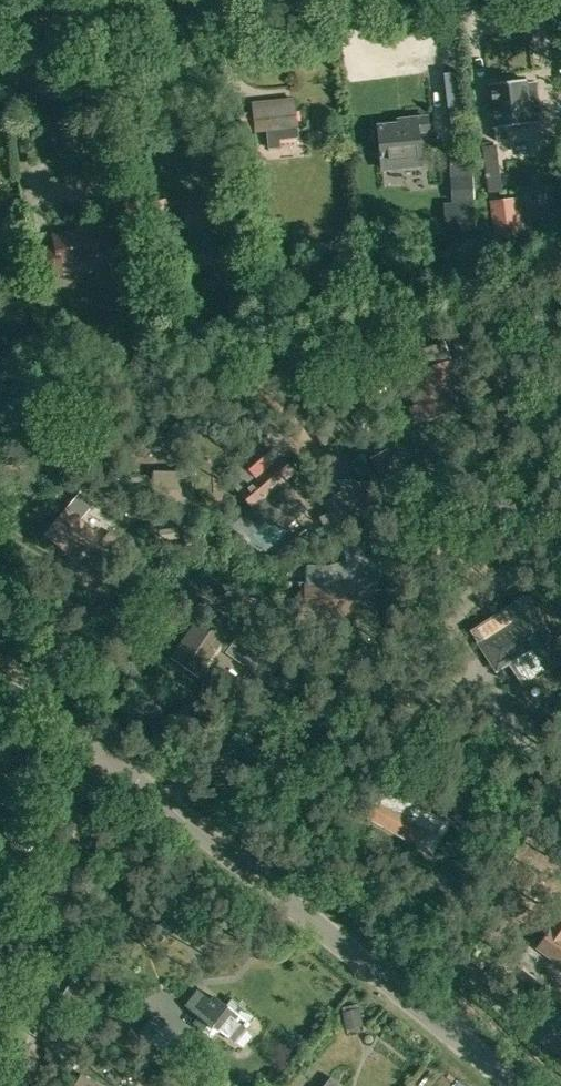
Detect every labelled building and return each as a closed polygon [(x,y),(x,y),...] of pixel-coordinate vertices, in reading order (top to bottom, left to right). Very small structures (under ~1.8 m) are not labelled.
[(530,123),(529,120),(525,79),(490,83),(496,140),(507,139),(506,126),(530,123)] [(255,130),(242,132),(246,158),(258,157),(255,132),(266,131),(269,148),(281,147),(280,139),(300,137),(295,98),(251,103),(253,113),(255,130)] [(423,165),(419,133),(431,132),(429,114),(397,117),(397,121),(375,122),(382,170),(423,165)] [(497,144),(482,145),(487,191),(501,190),(497,144)] [(471,150),(449,151),(451,202),(443,202),(445,230),(475,229),(471,150)] [(135,196),(123,200),(127,215),(140,212),(135,196)] [(494,237),(521,234),(517,199),(490,202),(494,237)] [(43,245),(43,246),(49,276),(99,266),(100,274),(118,270),(107,218),(83,223),(84,230),(54,236),(55,242),(43,245)] [(298,470),(284,454),(273,463),(261,448),(244,462),(258,479),(240,494),(252,508),(248,511),(261,525),(270,517),(282,530),(306,510),(282,482),(298,470)] [(193,489),(191,489),(191,472),(154,471),(153,495),(167,496),(167,511),(192,512),(193,489)] [(75,560),(98,533),(67,506),(43,534),(75,560)] [(111,563),(127,545),(111,531),(95,549),(111,563)] [(332,626),(333,613),(352,613),(352,597),(367,598),(367,582),(378,578),(379,578),(380,557),(359,556),(347,560),(329,565),(308,564),(308,600),(305,600),(305,608),(301,608),(300,626),(332,626)] [(560,660),(560,656),(523,600),(470,636),(490,666),(497,661),(502,669),(528,651),(543,672),(560,660)] [(238,622),(209,601),(171,658),(198,677),(211,659),(238,622)] [(249,669),(262,649),(239,633),(225,652),(249,669)] [(398,758),(404,775),(415,772),(409,755),(398,758)] [(385,790),(370,817),(419,843),(431,821),(414,812),(417,807),(385,790)] [(538,949),(560,966),(560,918),(538,949)] [(242,988),(227,1006),(216,997),(211,1003),(196,992),(185,1006),(200,1017),(194,1024),(212,1038),(219,1029),(234,1042),(263,1005),(242,988)] [(359,1009),(345,1013),(349,1029),(364,1025),(359,1009)] [(159,1049),(173,1032),(153,1015),(138,1031),(159,1049)] [(330,1076),(322,1085),(343,1085),(330,1076)]
